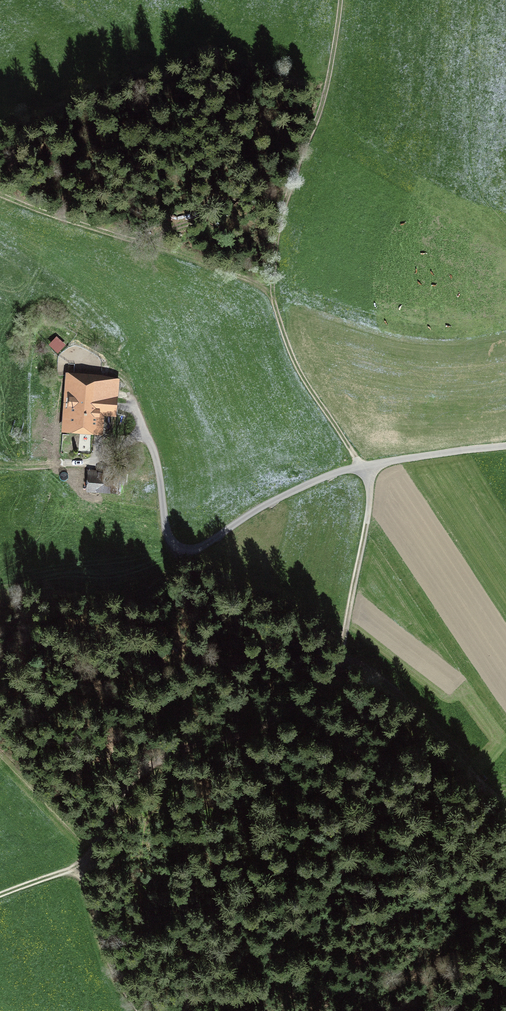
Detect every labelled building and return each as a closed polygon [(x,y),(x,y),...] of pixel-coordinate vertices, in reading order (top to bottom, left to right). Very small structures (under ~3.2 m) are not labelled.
[(58,335),(50,342),(58,351),(66,344),(58,335)] [(117,398),(115,398),(117,381),(101,377),(67,375),(63,420),(70,420),(70,425),(97,427),(98,412),(115,413),(117,398)] [(87,490),(117,492),(118,478),(97,476),(97,471),(89,471),(87,490)]
